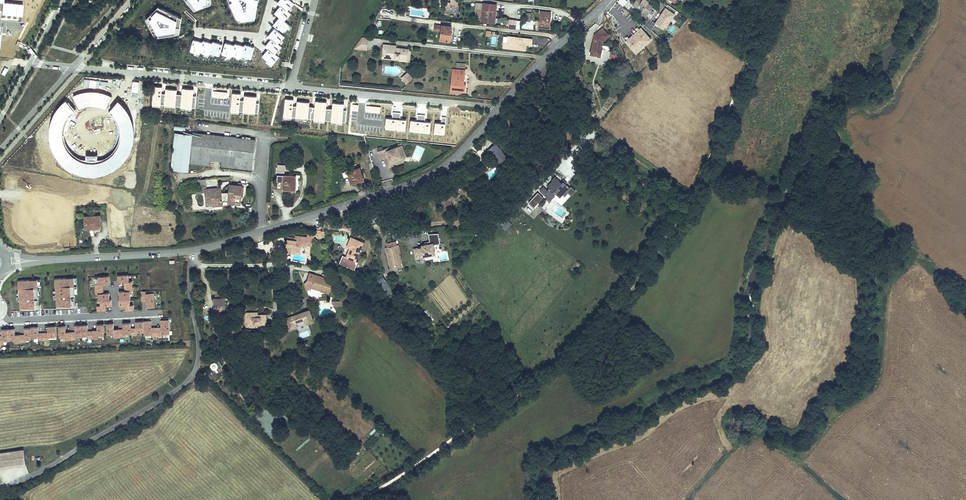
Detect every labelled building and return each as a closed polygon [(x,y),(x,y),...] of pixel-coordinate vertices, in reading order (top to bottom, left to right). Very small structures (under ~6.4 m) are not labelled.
[(194,12),(212,5),(212,0),(185,0),(194,12)] [(239,22),(255,21),(259,0),(229,0),(239,22)] [(280,6),(288,12),(294,4),(290,0),(281,0),(278,4),(280,6)] [(647,14),(653,6),(648,3),(649,1),(648,0),(635,0),(632,4),(637,7),(639,4),(644,6),(642,10),(647,14)] [(23,4),(4,2),(2,14),(22,16),(23,4)] [(458,5),(444,3),(443,11),(448,12),(448,15),(457,16),(458,5)] [(496,5),(476,3),(475,8),(482,9),(480,21),(495,23),(496,5)] [(380,14),(387,15),(389,6),(382,5),(380,14)] [(275,13),(278,16),(285,22),(291,15),(288,12),(280,6),(275,13)] [(676,14),(666,7),(655,23),(665,30),(676,14)] [(158,8),(146,20),(156,39),(180,35),(182,18),(158,8)] [(551,14),(541,12),(539,29),(549,30),(551,14)] [(298,25),(301,16),(294,14),(291,23),(298,25)] [(278,16),(272,23),(283,32),(289,25),(285,22),(278,16)] [(651,30),(655,23),(649,19),(644,26),(651,30)] [(517,20),(507,20),(506,26),(509,26),(508,29),(519,30),(520,21),(517,21),(517,20)] [(451,27),(436,25),(435,31),(441,32),(440,40),(450,41),(451,27)] [(641,27),(625,41),(636,54),(653,40),(641,27)] [(267,36),(270,39),(278,44),(284,36),(274,28),(267,36)] [(595,36),(588,55),(598,57),(602,46),(600,46),(601,43),(608,36),(602,29),(595,36)] [(508,35),(507,43),(504,42),(503,49),(526,51),(527,45),(532,46),(533,38),(508,35)] [(369,37),(363,36),(354,48),(368,49),(369,37)] [(264,46),(268,49),(275,54),(281,47),(278,44),(270,39),(264,46)] [(203,42),(193,40),(189,53),(200,56),(201,53),(203,42)] [(204,41),(203,42),(201,53),(210,55),(210,54),(213,43),(204,41)] [(213,42),(213,43),(210,54),(220,57),(223,44),(213,42)] [(398,43),(385,42),(385,44),(390,44),(389,50),(394,50),(394,45),(398,45),(398,43)] [(236,46),(225,43),(221,56),(232,59),(233,56),(236,46)] [(236,44),(236,46),(233,56),(242,59),(242,57),(245,46),(236,44)] [(390,44),(385,44),(384,57),(396,58),(397,56),(401,56),(401,58),(408,58),(409,46),(398,45),(394,45),(394,50),(389,50),(390,44)] [(245,45),(245,46),(242,57),(252,60),(255,48),(245,45)] [(412,61),(414,47),(409,46),(408,58),(401,58),(401,56),(397,56),(396,58),(400,59),(400,60),(412,61)] [(268,49),(262,56),(272,64),(278,57),(275,54),(268,49)] [(456,69),(452,69),(450,89),(466,91),(466,86),(463,85),(465,70),(456,69)] [(404,76),(406,79),(412,73),(410,70),(404,76)] [(412,73),(406,79),(409,82),(415,76),(412,73)] [(162,87),(153,86),(152,107),(160,108),(160,106),(164,106),(164,108),(175,108),(175,107),(181,108),(181,110),(192,111),(192,108),(195,109),(196,97),(193,97),(193,90),(182,89),(181,96),(176,96),(177,91),(165,90),(165,95),(161,95),(162,87)] [(96,92),(89,92),(81,94),(73,97),(78,110),(84,108),(91,107),(94,107),(99,108),(106,111),(112,98),(103,94),(96,92)] [(240,94),(233,93),(231,114),(239,115),(239,113),(243,113),(243,114),(255,115),(255,114),(258,114),(258,104),(256,104),(257,98),(244,97),(243,102),(240,101),(240,94)] [(345,124),(347,112),(343,111),(344,105),(332,104),(332,110),(326,110),(327,102),(315,101),(314,109),(309,108),(310,104),(297,103),(296,107),(293,107),(294,100),(285,99),(283,120),(291,120),(292,118),(296,118),(296,120),(307,121),(308,120),(313,120),(313,123),(325,124),(325,121),(331,122),(331,124),(342,125),(342,123),(345,124)] [(125,110),(119,103),(110,113),(115,119),(119,126),(120,135),(118,143),(115,150),(109,156),(102,161),(97,162),(97,157),(86,157),(86,162),(78,159),(71,155),(66,148),(63,140),(63,132),(65,124),(69,117),(75,111),(68,103),(67,104),(66,103),(59,109),(54,117),(51,126),(50,135),(51,145),(54,154),(59,162),(65,168),(73,173),(82,176),(92,177),(101,176),(110,173),(118,168),(125,162),(130,154),(133,145),(134,136),(133,127),(130,118),(125,110)] [(385,129),(395,130),(396,113),(393,113),(392,120),(386,119),(385,129)] [(400,113),(396,113),(395,130),(404,131),(405,121),(399,120),(400,113)] [(409,131),(420,132),(421,115),(417,115),(417,122),(410,121),(409,131)] [(425,116),(421,115),(420,132),(429,133),(430,123),(424,122),(425,116)] [(434,134),(444,135),(446,118),(442,117),(441,124),(435,124),(434,134)] [(189,163),(193,132),(179,131),(175,168),(189,169),(189,163)] [(200,133),(193,132),(189,163),(209,165),(209,159),(210,153),(213,153),(215,137),(200,136),(200,133)] [(225,138),(215,137),(213,153),(223,154),(222,160),(222,166),(253,169),(255,140),(250,139),(250,141),(237,140),(237,136),(225,135),(225,138)] [(388,147),(379,150),(382,158),(384,157),(385,159),(386,158),(388,157),(388,160),(388,161),(389,166),(398,163),(397,159),(403,156),(401,152),(405,150),(403,144),(389,149),(388,147)] [(490,153),(499,164),(507,158),(496,144),(492,148),(494,150),(490,153)] [(511,156),(515,152),(512,147),(507,152),(509,154),(511,156)] [(403,156),(397,159),(398,163),(405,161),(407,155),(405,150),(401,152),(403,156)] [(278,172),(277,186),(296,187),(296,173),(284,172),(284,163),(276,163),(275,172),(278,172)] [(338,170),(344,186),(361,180),(356,167),(345,171),(343,168),(338,170)] [(543,196),(544,195),(552,202),(556,198),(555,197),(557,195),(561,199),(564,196),(565,197),(569,194),(567,192),(571,189),(566,184),(563,188),(560,186),(562,183),(556,177),(553,180),(554,180),(548,186),(554,192),(552,193),(544,185),(541,188),(538,191),(543,196)] [(241,201),(243,184),(231,183),(231,191),(223,191),(222,188),(210,188),(207,189),(208,197),(210,196),(214,196),(214,199),(214,203),(224,202),(224,199),(224,197),(230,197),(230,199),(230,200),(241,201)] [(457,190),(441,192),(443,208),(452,206),(451,200),(458,198),(457,190)] [(543,198),(538,193),(529,203),(534,208),(543,198)] [(521,207),(528,213),(533,207),(527,201),(521,207)] [(100,229),(99,214),(84,215),(85,227),(90,227),(90,230),(100,229)] [(512,224),(509,221),(503,228),(506,231),(512,224)] [(283,241),(282,252),(286,253),(287,251),(296,251),(296,246),(301,246),(301,245),(307,245),(307,238),(309,238),(309,234),(302,233),(302,236),(291,236),(291,238),(291,241),(283,241)] [(422,249),(414,250),(416,260),(430,257),(430,259),(436,257),(434,245),(440,244),(438,234),(428,235),(429,242),(424,243),(424,246),(422,247),(422,249)] [(354,261),(363,244),(351,238),(347,247),(349,248),(345,257),(341,255),(337,263),(353,270),(357,262),(354,261)] [(385,249),(389,268),(401,266),(399,258),(398,255),(396,255),(394,247),(397,246),(395,242),(386,244),(387,249),(385,249)] [(403,257),(400,246),(397,246),(394,247),(396,255),(398,255),(399,258),(403,257)] [(332,293),(336,281),(328,278),(328,279),(327,280),(324,279),(325,278),(317,275),(311,273),(308,280),(304,282),(307,289),(312,287),(322,290),(323,289),(332,293)] [(124,283),(128,282),(128,274),(117,274),(118,283),(124,283)] [(77,276),(55,278),(57,309),(75,309),(74,293),(77,293),(77,276)] [(103,284),(110,284),(109,276),(99,276),(99,285),(103,284)] [(19,279),(21,309),(39,309),(38,279),(19,279)] [(213,293),(212,306),(224,306),(224,293),(225,292),(225,286),(214,286),(214,293),(213,293)] [(119,299),(130,298),(130,291),(124,291),(119,291),(119,299)] [(310,308),(286,317),(290,329),(297,326),(296,322),(304,319),(306,323),(314,320),(310,308)] [(255,310),(246,310),(246,324),(253,324),(253,318),(256,318),(256,322),(257,322),(266,321),(266,312),(258,312),(255,312),(255,310)] [(49,332),(49,337),(57,337),(56,326),(49,326),(49,332)] [(0,454),(0,470),(26,466),(24,451),(0,454)]
